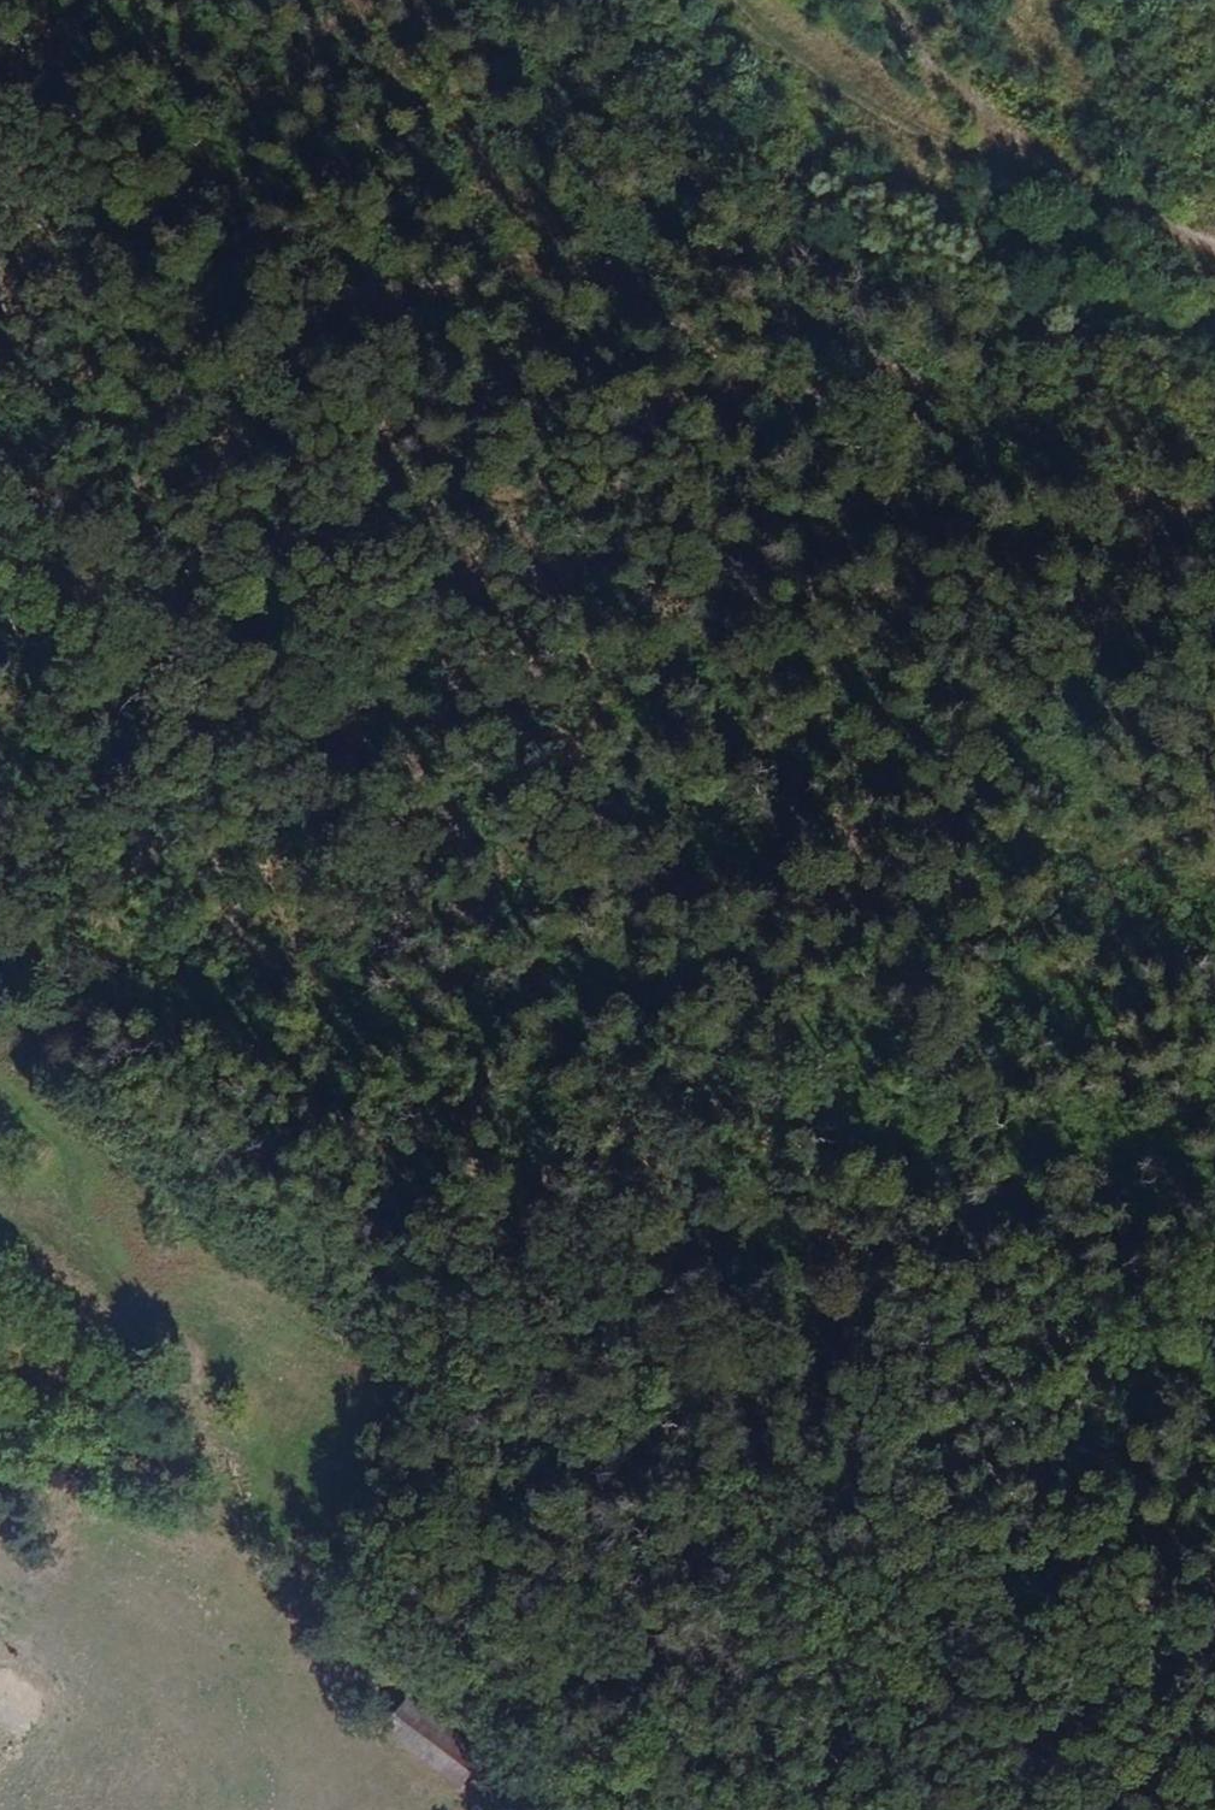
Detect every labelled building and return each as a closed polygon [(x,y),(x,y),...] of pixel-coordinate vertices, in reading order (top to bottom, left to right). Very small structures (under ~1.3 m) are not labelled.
[(457,1791),(484,1758),(409,1697),(382,1730),(457,1791)]
